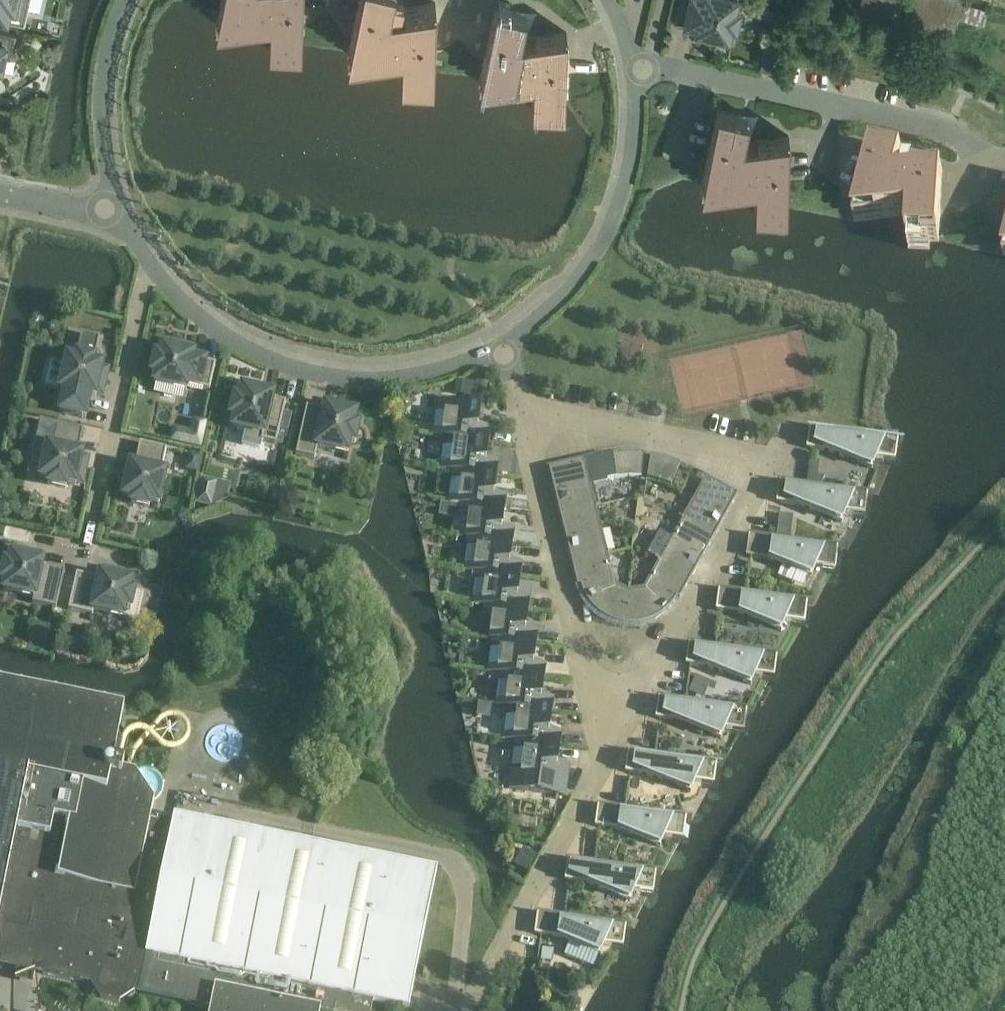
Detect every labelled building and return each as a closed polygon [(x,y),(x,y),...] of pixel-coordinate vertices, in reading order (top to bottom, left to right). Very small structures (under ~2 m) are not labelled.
[(25,25),(30,0),(0,0),(0,19),(25,25)] [(217,18),(216,25),(271,18),(269,44),(301,45),(303,0),(221,0),(217,18)] [(351,37),(347,54),(402,47),(401,73),(433,75),(436,3),(404,7),(404,11),(400,10),(402,0),(360,0),(351,37)] [(675,22),(698,26),(697,31),(709,34),(708,39),(724,42),(725,38),(729,38),(731,27),(736,28),(740,10),(735,9),(737,0),(680,0),(675,22)] [(858,16),(895,24),(901,0),(862,0),(858,16)] [(988,9),(962,3),(962,0),(909,0),(903,24),(953,36),(958,20),(984,26),(988,9)] [(496,7),(484,59),(483,65),(479,80),(479,84),(533,78),(532,103),(564,104),(567,32),(525,38),(531,23),(518,20),(520,12),(496,7)] [(11,58),(16,35),(0,31),(0,69),(2,70),(5,57),(11,58)] [(718,110),(707,161),(701,187),(755,180),(754,206),(786,208),(789,136),(747,141),(753,126),(740,123),(742,116),(718,110)] [(869,145),(853,217),(852,222),(907,214),(906,240),(937,242),(941,170),(899,175),(905,160),(892,157),(893,150),(869,145)] [(63,391),(58,414),(85,420),(90,397),(94,398),(97,386),(103,387),(107,371),(101,369),(101,366),(93,364),(98,339),(80,335),(75,360),(66,358),(58,390),(63,391)] [(154,356),(150,374),(155,375),(153,384),(185,391),(186,387),(208,391),(214,365),(192,360),(193,355),(180,353),(181,347),(165,343),(164,349),(161,348),(159,357),(154,356)] [(455,382),(453,396),(474,399),(475,385),(455,382)] [(231,429),(245,432),(242,446),(260,450),(262,442),(275,445),(284,403),(271,400),(272,396),(260,393),(261,388),(245,384),(244,389),(240,388),(238,400),(233,399),(229,417),(234,418),(231,429)] [(431,436),(444,438),(487,444),(489,430),(476,428),(479,409),(436,403),(431,436)] [(353,409),(337,405),(336,410),(323,407),(322,412),(305,408),(295,455),(313,460),(316,448),(346,455),(349,444),(353,445),(358,427),(353,426),(355,414),(352,414),(353,409)] [(171,428),(167,443),(200,450),(206,424),(191,421),(188,432),(171,428)] [(39,422),(30,461),(42,463),(39,479),(47,481),(46,485),(64,489),(65,485),(74,487),(75,483),(81,485),(85,469),(79,467),(81,455),(82,455),(77,454),(82,431),(56,425),(39,422)] [(805,450),(810,450),(829,453),(871,470),(871,469),(870,469),(874,459),(894,462),(897,441),(902,442),(902,441),(806,428),(806,429),(808,429),(805,450)] [(439,470),(451,472),(494,478),(496,463),(484,462),(487,444),(444,438),(439,470)] [(126,478),(120,477),(116,493),(122,494),(122,497),(130,499),(129,504),(147,508),(148,504),(157,505),(165,473),(160,472),(165,450),(139,444),(134,466),(129,465),(126,478)] [(615,479),(628,478),(627,463),(627,461),(627,454),(624,454),(615,455),(612,455),(615,479)] [(627,463),(628,478),(640,478),(642,455),(639,454),(630,454),(627,454),(627,461),(627,463)] [(185,471),(195,473),(199,457),(188,455),(185,471)] [(646,479),(658,482),(665,459),(653,456),(650,456),(646,479)] [(557,506),(559,517),(595,509),(585,469),(593,467),(591,459),(548,470),(554,494),(555,494),(556,500),(558,499),(560,505),(557,506)] [(665,459),(658,482),(670,486),(679,465),(676,463),(668,460),(665,459)] [(447,504),(459,506),(502,512),(504,497),(492,496),(494,478),(451,472),(447,504)] [(701,485),(681,521),(713,539),(719,528),(716,527),(719,521),(721,523),(724,517),(725,518),(737,496),(698,474),(694,481),(701,485)] [(200,479),(195,505),(196,505),(209,508),(212,496),(211,496),(214,483),(200,479)] [(775,504),(779,504),(799,507),(841,524),(841,523),(839,523),(843,513),(864,516),(867,495),(872,496),(872,495),(776,482),(776,483),(778,483),(775,504)] [(635,487),(623,490),(626,501),(638,497),(638,496),(635,487)] [(464,539),(467,539),(510,545),(512,531),(500,529),(502,512),(459,506),(458,515),(468,516),(464,539)] [(568,553),(571,564),(606,555),(595,509),(559,517),(565,541),(566,541),(567,547),(570,546),(571,552),(568,553)] [(681,521),(657,563),(690,580),(695,570),(692,569),(695,563),(697,564),(700,559),(701,560),(713,539),(681,521)] [(745,558),(749,558),(768,561),(810,578),(811,577),(809,576),(813,567),(834,570),(836,549),(842,550),(842,549),(746,536),(746,537),(747,537),(745,558)] [(463,571),(475,573),(518,579),(520,565),(508,563),(510,545),(467,539),(463,571)] [(63,573),(41,568),(42,563),(29,560),(31,554),(15,551),(13,557),(10,556),(8,565),(3,564),(0,578),(0,582),(4,583),(2,591),(32,598),(31,604),(55,610),(63,573)] [(590,603),(588,604),(591,608),(594,611),(598,614),(601,617),(605,619),(609,621),(614,623),(618,624),(623,625),(628,588),(627,588),(627,592),(614,586),(606,555),(571,564),(576,587),(580,586),(581,591),(590,603)] [(628,588),(623,625),(627,626),(632,626),(637,625),(641,624),(646,623),(650,622),(654,620),(658,618),(662,615),(660,613),(672,604),(674,599),(678,601),(690,580),(657,563),(642,590),(628,592),(629,588),(628,588)] [(67,611),(91,616),(92,612),(123,618),(125,610),(129,611),(133,593),(129,592),(131,583),(127,582),(129,576),(113,573),(111,578),(99,575),(97,580),(75,575),(67,611)] [(471,605),(483,607),(526,613),(529,589),(517,587),(518,579),(475,573),(471,605)] [(714,612),(719,612),(738,615),(780,632),(781,631),(779,631),(783,621),(803,624),(806,603),(811,604),(812,603),(716,590),(716,591),(717,591),(714,612)] [(489,640),(491,640),(534,646),(536,632),(524,631),(526,613),(483,607),(482,616),(492,617),(489,640)] [(33,624),(28,650),(43,653),(48,627),(33,624)] [(61,639),(57,656),(82,662),(86,644),(61,639)] [(487,673),(499,674),(542,680),(544,666),(532,664),(534,646),(491,640),(487,673)] [(684,666),(689,666),(708,669),(750,686),(750,685),(749,685),(753,675),(773,678),(776,657),(781,658),(781,657),(686,644),(685,645),(687,645),(684,666)] [(457,660),(447,659),(449,667),(456,667),(457,667),(458,660),(457,660)] [(495,706),(507,708),(550,714),(552,700),(539,698),(542,680),(499,674),(495,706)] [(16,970),(15,978),(32,981),(33,974),(89,985),(98,1000),(119,1004),(133,994),(209,1010),(333,1010),(334,1007),(351,1010),(370,1010),(371,1003),(407,1010),(436,871),(173,817),(171,823),(149,819),(153,801),(137,778),(134,772),(121,769),(127,742),(116,740),(123,707),(0,683),(0,967),(16,970)] [(654,719),(659,720),(678,723),(720,740),(720,739),(719,739),(723,729),(743,732),(746,711),(751,712),(751,711),(655,698),(655,699),(657,699),(654,719)] [(502,740),(515,742),(558,748),(560,734),(547,732),(550,714),(507,708),(502,740)] [(555,766),(558,748),(515,742),(508,790),(564,797),(568,767),(555,766)] [(624,773),(628,774),(648,777),(689,794),(690,793),(688,793),(692,783),(713,786),(716,765),(721,766),(721,765),(625,752),(625,753),(627,753),(624,773)] [(631,780),(630,790),(637,791),(638,781),(631,780)] [(593,828),(598,828),(617,831),(659,848),(660,847),(658,847),(662,837),(682,840),(685,819),(690,820),(691,819),(595,806),(595,807),(596,807),(593,828)] [(523,848),(513,865),(526,872),(536,856),(523,848)] [(600,850),(596,860),(606,864),(610,854),(600,850)] [(563,882),(568,882),(587,885),(629,902),(630,901),(628,901),(632,891),(652,894),(655,873),(660,874),(660,873),(565,860),(564,861),(566,861),(563,882)] [(578,904),(566,905),(567,916),(579,915),(578,904)] [(602,945),(618,947),(622,948),(625,928),(630,928),(630,927),(534,914),(534,915),(536,915),(533,936),(557,939),(599,956),(602,945)]
